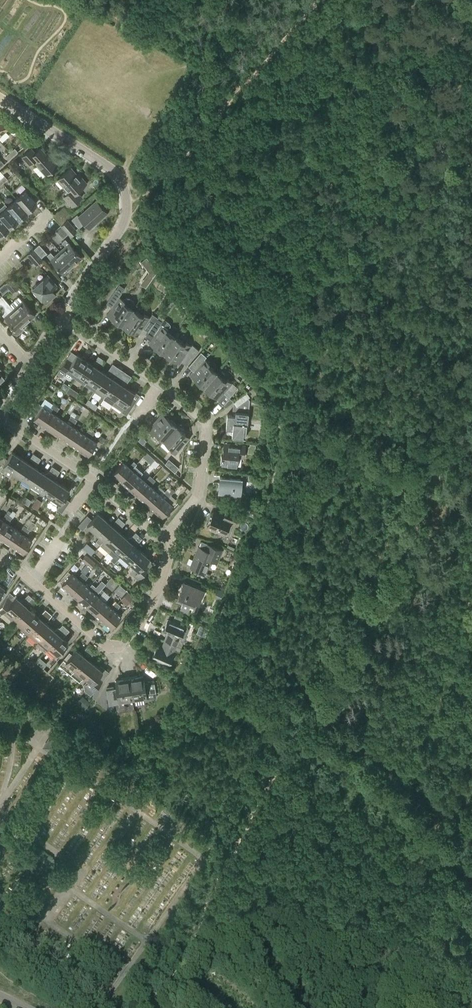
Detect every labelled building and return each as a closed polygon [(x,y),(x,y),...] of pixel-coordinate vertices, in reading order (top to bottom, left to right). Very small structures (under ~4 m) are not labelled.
[(10,126),(3,119),(0,122),(0,135),(10,126)] [(50,157),(41,147),(35,153),(31,148),(22,156),(28,163),(32,159),(46,174),(57,164),(51,156),(50,157)] [(13,156),(18,151),(15,148),(10,152),(13,156)] [(79,178),(70,167),(58,178),(70,191),(64,196),(72,205),(82,196),(77,191),(87,182),(81,176),(79,178)] [(27,210),(37,202),(26,190),(17,198),(27,210)] [(18,218),(27,210),(17,198),(8,206),(18,218)] [(89,228),(107,212),(96,200),(79,216),(77,214),(71,219),(79,227),(84,223),(89,228)] [(5,203),(0,208),(0,207),(0,215),(10,226),(18,218),(8,206),(7,206),(5,203)] [(58,212),(65,219),(69,216),(62,208),(58,212)] [(10,226),(0,215),(0,234),(10,226)] [(67,220),(61,225),(68,233),(70,235),(76,230),(67,220)] [(61,225),(56,229),(63,237),(68,233),(61,225)] [(73,265),(82,257),(66,238),(62,242),(65,246),(60,250),(73,265)] [(42,257),(46,253),(39,244),(34,248),(42,257)] [(37,264),(43,259),(33,249),(27,254),(37,264)] [(73,265),(60,250),(54,255),(51,252),(48,255),(64,273),(73,265)] [(146,258),(141,262),(149,272),(148,274),(153,278),(157,272),(146,258)] [(46,302),(56,293),(52,289),(57,285),(48,274),(33,288),(46,302)] [(13,292),(19,286),(11,277),(4,282),(13,292)] [(124,299),(119,296),(122,292),(117,289),(107,303),(112,306),(109,311),(115,315),(113,318),(123,325),(134,309),(132,308),(134,305),(134,302),(133,300),(129,298),(126,297),(125,299),(124,299)] [(13,307),(0,293),(0,304),(1,304),(2,305),(3,306),(4,307),(4,308),(4,309),(4,310),(4,311),(4,312),(3,313),(2,314),(5,317),(4,320),(12,324),(14,327),(12,332),(14,333),(16,333),(17,333),(19,333),(19,332),(20,332),(24,328),(22,326),(27,322),(13,307)] [(27,322),(35,314),(22,299),(13,307),(27,322)] [(143,315),(134,309),(123,325),(133,332),(135,329),(138,331),(140,330),(141,329),(142,330),(143,328),(149,331),(158,317),(152,313),(150,317),(144,313),(143,315)] [(158,317),(149,331),(159,338),(154,346),(164,353),(175,337),(166,330),(168,326),(169,323),(167,321),(159,316),(158,317)] [(185,343),(175,337),(164,353),(175,360),(177,356),(187,364),(199,350),(192,344),(191,345),(186,341),(185,343)] [(204,387),(217,372),(208,364),(210,362),(205,358),(206,356),(201,351),(188,366),(198,374),(195,379),(204,387)] [(75,377),(87,360),(77,353),(72,361),(67,357),(57,373),(62,376),(66,371),(75,377)] [(75,377),(85,383),(96,366),(87,360),(75,377)] [(96,366),(85,383),(94,390),(106,373),(96,366)] [(118,376),(122,369),(118,366),(111,377),(106,373),(94,390),(104,396),(106,392),(106,393),(115,379),(118,376)] [(122,369),(118,376),(121,378),(126,372),(122,369)] [(225,380),(217,372),(204,387),(213,395),(219,388),(229,397),(237,387),(227,378),(225,380)] [(125,385),(115,379),(106,393),(106,392),(104,396),(103,397),(112,403),(125,385)] [(65,391),(69,386),(64,382),(60,388),(65,391)] [(127,414),(134,403),(130,399),(134,392),(125,385),(112,403),(122,410),(122,411),(127,414)] [(248,412),(249,400),(248,398),(237,406),(236,415),(227,414),(226,427),(232,428),(232,435),(245,436),(246,423),(245,423),(247,412),(248,412)] [(44,424),(52,411),(43,405),(34,418),(44,424)] [(52,430),(61,417),(52,411),(44,424),(52,430)] [(61,436),(70,423),(61,417),(52,430),(61,436)] [(176,425),(167,417),(161,423),(156,419),(147,429),(153,434),(154,431),(163,439),(176,425)] [(70,442),(79,429),(70,423),(61,436),(70,442)] [(175,454),(184,444),(188,439),(183,435),(185,433),(176,425),(163,439),(172,447),(170,449),(175,454)] [(79,448),(88,435),(79,429),(70,442),(79,448)] [(88,454),(97,442),(88,435),(79,448),(88,454)] [(102,444),(106,438),(101,435),(97,440),(102,444)] [(243,457),(244,445),(227,443),(227,448),(223,448),(221,464),(236,466),(237,456),(243,457)] [(254,454),(255,444),(249,444),(249,446),(248,446),(247,453),(254,454)] [(22,457),(12,451),(7,458),(2,455),(0,459),(0,470),(4,464),(13,471),(22,457)] [(146,452),(142,456),(146,460),(150,455),(146,452)] [(23,477),(31,464),(22,457),(13,471),(23,477)] [(121,480),(132,468),(123,461),(113,472),(121,480)] [(32,484),(41,470),(31,464),(23,477),(32,484)] [(173,464),(170,468),(174,472),(178,468),(174,464),(173,464)] [(52,473),(55,468),(52,466),(49,471),(45,472),(45,473),(41,470),(32,484),(42,490),(50,476),(52,473)] [(129,487),(140,475),(132,468),(121,480),(129,487)] [(137,494),(148,482),(140,475),(129,487),(137,494)] [(60,483),(50,476),(42,490),(51,497),(60,483)] [(240,494),(242,478),(219,476),(218,491),(240,494)] [(145,501),(156,490),(148,482),(137,494),(145,501)] [(61,511),(69,500),(64,497),(69,489),(60,483),(51,497),(60,503),(57,508),(61,511)] [(153,508),(164,497),(156,490),(145,501),(153,508)] [(162,516),(172,504),(164,497),(153,508),(162,516)] [(228,535),(237,513),(226,508),(223,515),(213,510),(206,526),(228,535)] [(106,519),(98,512),(92,518),(88,515),(78,525),(82,529),(87,524),(96,532),(106,519)] [(27,527),(35,514),(33,513),(29,518),(28,518),(24,525),(21,529),(24,531),(27,527)] [(99,544),(115,527),(106,519),(96,532),(100,536),(96,541),(99,544)] [(119,530),(125,523),(121,520),(117,524),(118,524),(115,527),(99,544),(108,552),(113,547),(123,535),(119,530)] [(14,527),(5,521),(0,528),(0,537),(5,540),(14,527)] [(14,546),(23,533),(14,527),(5,540),(14,546)] [(23,552),(32,539),(23,533),(14,546),(23,552)] [(121,554),(132,542),(123,535),(113,547),(121,554)] [(130,562),(140,550),(132,542),(121,554),(130,562)] [(218,557),(221,549),(210,544),(208,550),(198,546),(190,566),(205,572),(212,554),(218,557)] [(138,579),(148,568),(143,564),(149,558),(140,550),(130,562),(134,566),(131,569),(132,573),(138,579)] [(91,568),(96,563),(87,555),(82,559),(91,568)] [(70,591),(80,580),(72,572),(62,584),(70,591)] [(78,598),(88,587),(80,580),(70,591),(78,598)] [(180,592),(177,600),(182,602),(180,608),(188,611),(191,603),(195,605),(197,600),(198,600),(202,589),(183,581),(179,592),(180,592)] [(86,605),(96,594),(88,587),(78,598),(86,605)] [(121,600),(126,605),(133,598),(128,593),(121,600)] [(32,597),(28,594),(25,597),(25,599),(22,600),(21,601),(16,596),(12,601),(7,596),(0,606),(0,613),(2,614),(3,612),(11,619),(25,604),(27,601),(32,597)] [(94,613),(104,601),(96,594),(86,605),(94,613)] [(102,620),(112,608),(104,601),(94,613),(102,620)] [(33,612),(25,604),(11,619),(20,627),(33,612)] [(28,634),(49,612),(45,608),(42,612),(40,612),(38,615),(33,612),(20,627),(28,634)] [(110,627),(120,616),(112,608),(102,620),(110,627)] [(37,642),(51,627),(46,623),(47,622),(47,618),(49,618),(52,615),(49,612),(28,634),(37,641),(37,642)] [(182,617),(176,614),(173,620),(180,623),(182,617)] [(180,647),(185,636),(185,635),(188,628),(184,627),(184,626),(167,619),(163,630),(167,632),(163,640),(180,647)] [(45,649),(59,634),(62,631),(66,627),(62,624),(59,627),(59,628),(57,628),(55,630),(51,627),(37,642),(37,641),(35,643),(44,651),(46,649),(45,649)] [(60,657),(66,649),(63,647),(68,642),(59,634),(45,649),(46,649),(54,657),(57,654),(60,657)] [(176,658),(180,647),(163,640),(160,647),(156,646),(152,657),(168,664),(171,656),(176,658)] [(85,656),(76,649),(71,654),(69,652),(59,664),(70,673),(85,656)] [(83,676),(94,663),(85,656),(70,673),(79,680),(83,676)] [(91,694),(92,692),(102,680),(98,676),(102,670),(94,663),(83,676),(88,680),(84,684),(85,689),(91,694)] [(145,698),(144,692),(154,691),(153,680),(147,681),(147,683),(143,683),(142,676),(128,678),(131,700),(145,698)] [(108,703),(131,700),(128,678),(115,680),(116,688),(113,689),(113,686),(106,687),(108,703)] [(53,753),(61,741),(52,734),(43,746),(53,753)]
